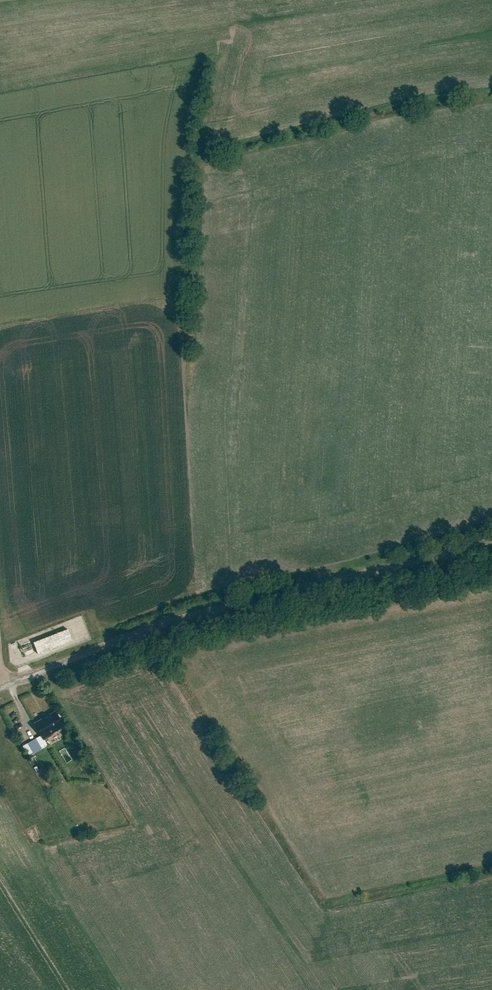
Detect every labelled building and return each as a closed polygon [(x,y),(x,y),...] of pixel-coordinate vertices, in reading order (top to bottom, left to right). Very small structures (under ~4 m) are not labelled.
[(64,729),(55,713),(34,725),(44,743),(52,738),(51,736),(64,729)]
